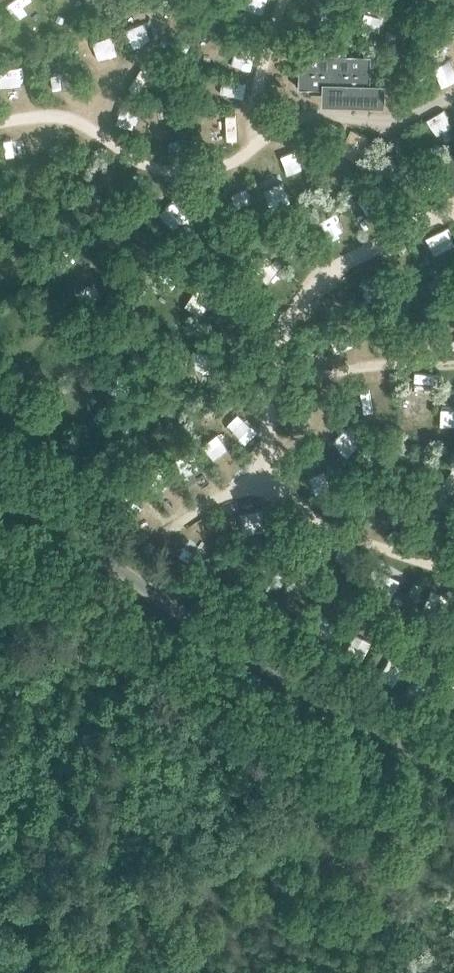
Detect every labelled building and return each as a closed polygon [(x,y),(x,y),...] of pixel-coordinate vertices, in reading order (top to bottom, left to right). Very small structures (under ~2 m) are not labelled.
[(11,0),(26,20),(41,8),(35,0),(11,0)] [(131,27),(139,44),(151,39),(144,22),(131,27)] [(114,35),(96,41),(102,60),(120,54),(114,35)] [(322,85),(322,101),(384,102),(384,80),(369,80),(370,52),(298,50),(298,85),(322,85)] [(253,71),(256,54),(236,51),(233,68),(253,71)] [(437,59),(441,81),(453,78),(453,56),(437,59)] [(4,86),(26,85),(25,64),(3,66),(4,86)] [(222,95),(245,100),(249,84),(226,79),(222,95)] [(453,128),(453,106),(438,113),(446,131),(453,128)] [(350,128),(343,146),(362,153),(369,136),(350,128)] [(295,137),(278,141),(282,162),(299,159),(295,137)] [(10,142),(13,158),(27,156),(25,140),(10,142)] [(371,199),(361,205),(371,221),(381,215),(371,199)] [(173,224),(185,212),(174,200),(161,212),(173,224)] [(284,269),(274,280),(286,290),(296,279),(284,269)] [(344,280),(322,293),(328,305),(351,292),(344,280)] [(453,423),(453,397),(444,395),(438,420),(453,423)] [(349,429),(333,441),(345,456),(361,443),(349,429)] [(202,451),(184,458),(191,477),(210,470),(202,451)] [(247,530),(266,528),(263,510),(245,512),(247,530)] [(393,570),(388,594),(408,598),(413,575),(393,570)]
